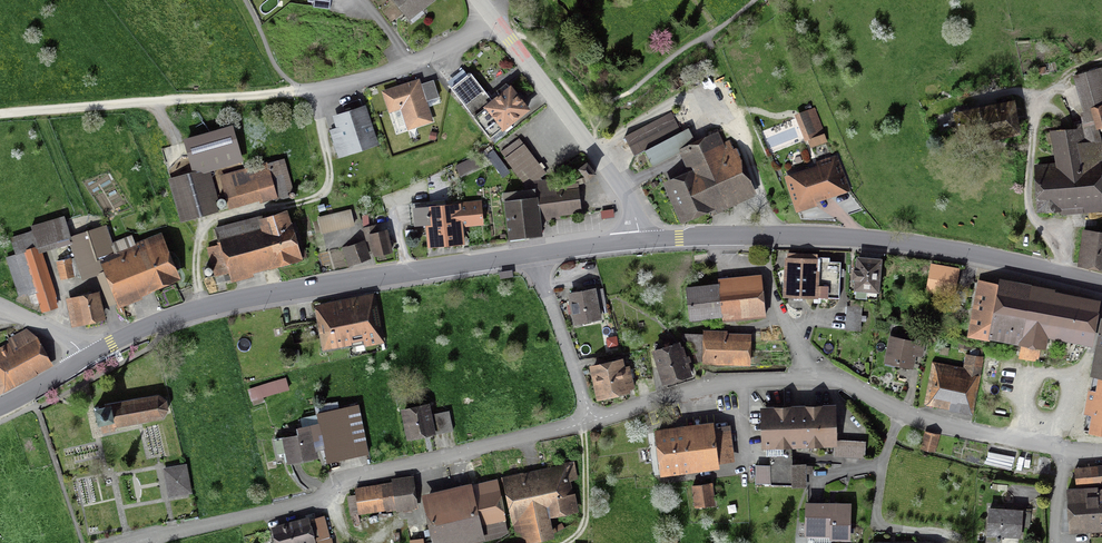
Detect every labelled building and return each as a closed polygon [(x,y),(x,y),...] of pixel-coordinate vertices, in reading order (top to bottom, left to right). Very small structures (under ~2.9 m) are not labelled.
[(331,9),(332,0),(319,0),(318,8),(331,9)] [(433,0),(392,0),(408,20),(433,0)] [(1098,124),(1101,124),(1101,65),(1073,73),(1084,111),(1080,111),(1083,124),(1050,129),(1055,160),(1035,163),(1037,210),(1061,209),(1061,213),(1101,209),(1101,140),(1098,124)] [(488,138),(501,128),(503,131),(527,110),(509,89),(491,104),(468,75),(450,90),(488,138)] [(418,84),(424,101),(439,95),(432,78),(418,84)] [(418,84),(417,81),(383,93),(389,110),(400,105),(410,130),(432,122),(424,101),(418,84)] [(376,146),(361,106),(331,118),(346,158),(376,146)] [(972,143),(1019,133),(1013,106),(966,117),(972,143)] [(822,143),(811,109),(798,113),(809,147),(822,143)] [(679,133),(670,115),(626,137),(635,155),(679,133)] [(230,129),(186,141),(195,172),(204,169),(238,160),(230,129)] [(683,152),(691,174),(666,184),(681,221),(754,193),(740,156),(725,161),(717,139),(683,152)] [(541,170),(519,142),(505,152),(526,181),(541,170)] [(800,205),(843,189),(833,161),(789,177),(800,205)] [(596,171),(589,162),(582,167),(589,176),(596,171)] [(269,195),(262,168),(222,178),(229,205),(269,195)] [(215,210),(204,169),(195,172),(171,178),(182,219),(215,210)] [(534,189),(502,193),(508,239),(539,236),(538,222),(548,221),(559,219),(558,215),(579,212),(576,189),(556,191),(554,181),(533,183),(534,189)] [(461,241),(458,208),(433,210),(436,244),(461,241)] [(322,232),(354,225),(350,211),(319,218),(322,232)] [(299,263),(286,213),(260,219),(266,241),(222,252),(229,280),(299,263)] [(56,306),(38,248),(68,239),(62,218),(30,228),(31,232),(12,238),(17,254),(7,257),(19,294),(28,292),(31,302),(40,299),(43,310),(56,306)] [(390,249),(386,232),(377,235),(374,225),(364,228),(371,254),(390,249)] [(1077,264),(1101,266),(1101,227),(1080,225),(1077,264)] [(70,239),(83,279),(100,274),(94,258),(112,253),(104,228),(70,239)] [(176,278),(161,242),(104,266),(119,302),(176,278)] [(361,245),(350,247),(353,259),(364,256),(361,245)] [(71,257),(57,260),(60,278),(74,276),(71,257)] [(839,263),(787,262),(786,296),(838,298),(839,263)] [(858,263),(855,290),(876,292),(880,265),(858,263)] [(693,322),(764,314),(761,282),(690,290),(693,322)] [(971,334),(1022,344),(1032,292),(981,283),(971,334)] [(99,290),(67,297),(73,325),(105,318),(99,290)] [(575,325),(599,320),(594,292),(569,296),(575,325)] [(1097,304),(1032,292),(1022,344),(1020,357),(1037,360),(1042,335),(1089,344),(1097,304)] [(373,295),(314,306),(323,352),(364,344),(365,348),(383,345),(373,295)] [(861,329),(862,307),(848,306),(846,328),(861,329)] [(1094,374),(1101,376),(1101,324),(1094,374)] [(0,346),(0,392),(53,364),(38,335),(27,328),(7,338),(8,341),(0,346)] [(703,339),(702,362),(748,363),(749,340),(703,339)] [(916,344),(893,340),(889,365),(912,369),(916,344)] [(687,375),(677,348),(658,355),(667,382),(687,375)] [(626,392),(620,364),(593,369),(600,398),(626,392)] [(970,405),(976,381),(937,371),(931,395),(970,405)] [(1094,374),(1084,431),(1101,434),(1101,376),(1094,374)] [(253,401),(289,390),(285,377),(249,388),(253,401)] [(157,396),(94,408),(98,430),(161,418),(168,410),(165,400),(157,396)] [(428,408),(403,413),(408,444),(433,439),(428,408)] [(320,429),(326,458),(328,465),(368,456),(358,409),(317,418),(320,429)] [(834,411),(763,413),(764,444),(835,442),(834,411)] [(326,458),(320,429),(297,434),(298,438),(281,442),(287,467),(326,458)] [(656,438),(661,473),(717,464),(712,430),(656,438)] [(936,450),(939,436),(926,434),(923,447),(936,450)] [(836,455),(866,457),(867,442),(837,440),(836,455)] [(575,461),(502,477),(516,542),(526,542),(556,537),(552,518),(580,512),(576,493),(573,493),(571,481),(579,479),(575,461)] [(185,466),(165,470),(170,497),(190,493),(185,466)] [(1077,471),(1079,487),(1101,483),(1101,468),(1077,471)] [(414,505),(411,481),(356,489),(360,513),(414,505)] [(715,503),(712,485),(696,487),(699,506),(715,503)] [(467,493),(430,501),(438,542),(450,542),(476,538),(467,493)] [(1073,528),(1101,526),(1101,494),(1071,496),(1073,528)] [(848,506),(808,507),(808,537),(848,537),(848,506)] [(1022,512),(989,510),(988,536),(1021,537),(1022,512)] [(309,519),(274,529),(278,542),(309,542),(315,541),(315,542),(330,542),(328,535),(314,539),(309,519)]
